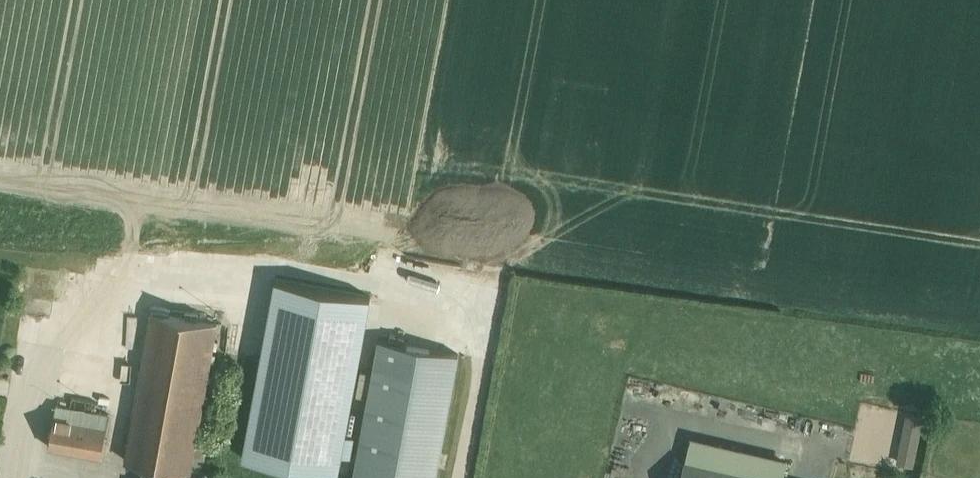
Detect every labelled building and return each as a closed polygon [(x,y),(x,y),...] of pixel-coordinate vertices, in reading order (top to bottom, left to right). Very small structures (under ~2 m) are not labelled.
[(10,273),(12,265),(0,263),(0,272),(10,273)] [(276,280),(242,458),(337,476),(341,456),(351,458),(355,437),(345,435),(371,298),(276,280)] [(151,313),(126,461),(143,464),(144,464),(182,471),(192,473),(192,472),(193,463),(198,464),(204,465),(205,459),(208,445),(197,443),(218,324),(210,323),(181,318),(151,313)] [(355,477),(436,477),(459,355),(380,340),(374,373),(361,371),(356,395),(369,398),(355,477)] [(56,405),(49,447),(103,456),(110,414),(56,405)] [(907,414),(896,464),(914,467),(924,418),(907,414)] [(681,477),(760,477),(685,460),(681,477)] [(142,477),(181,477),(182,471),(144,464),(142,477)]
